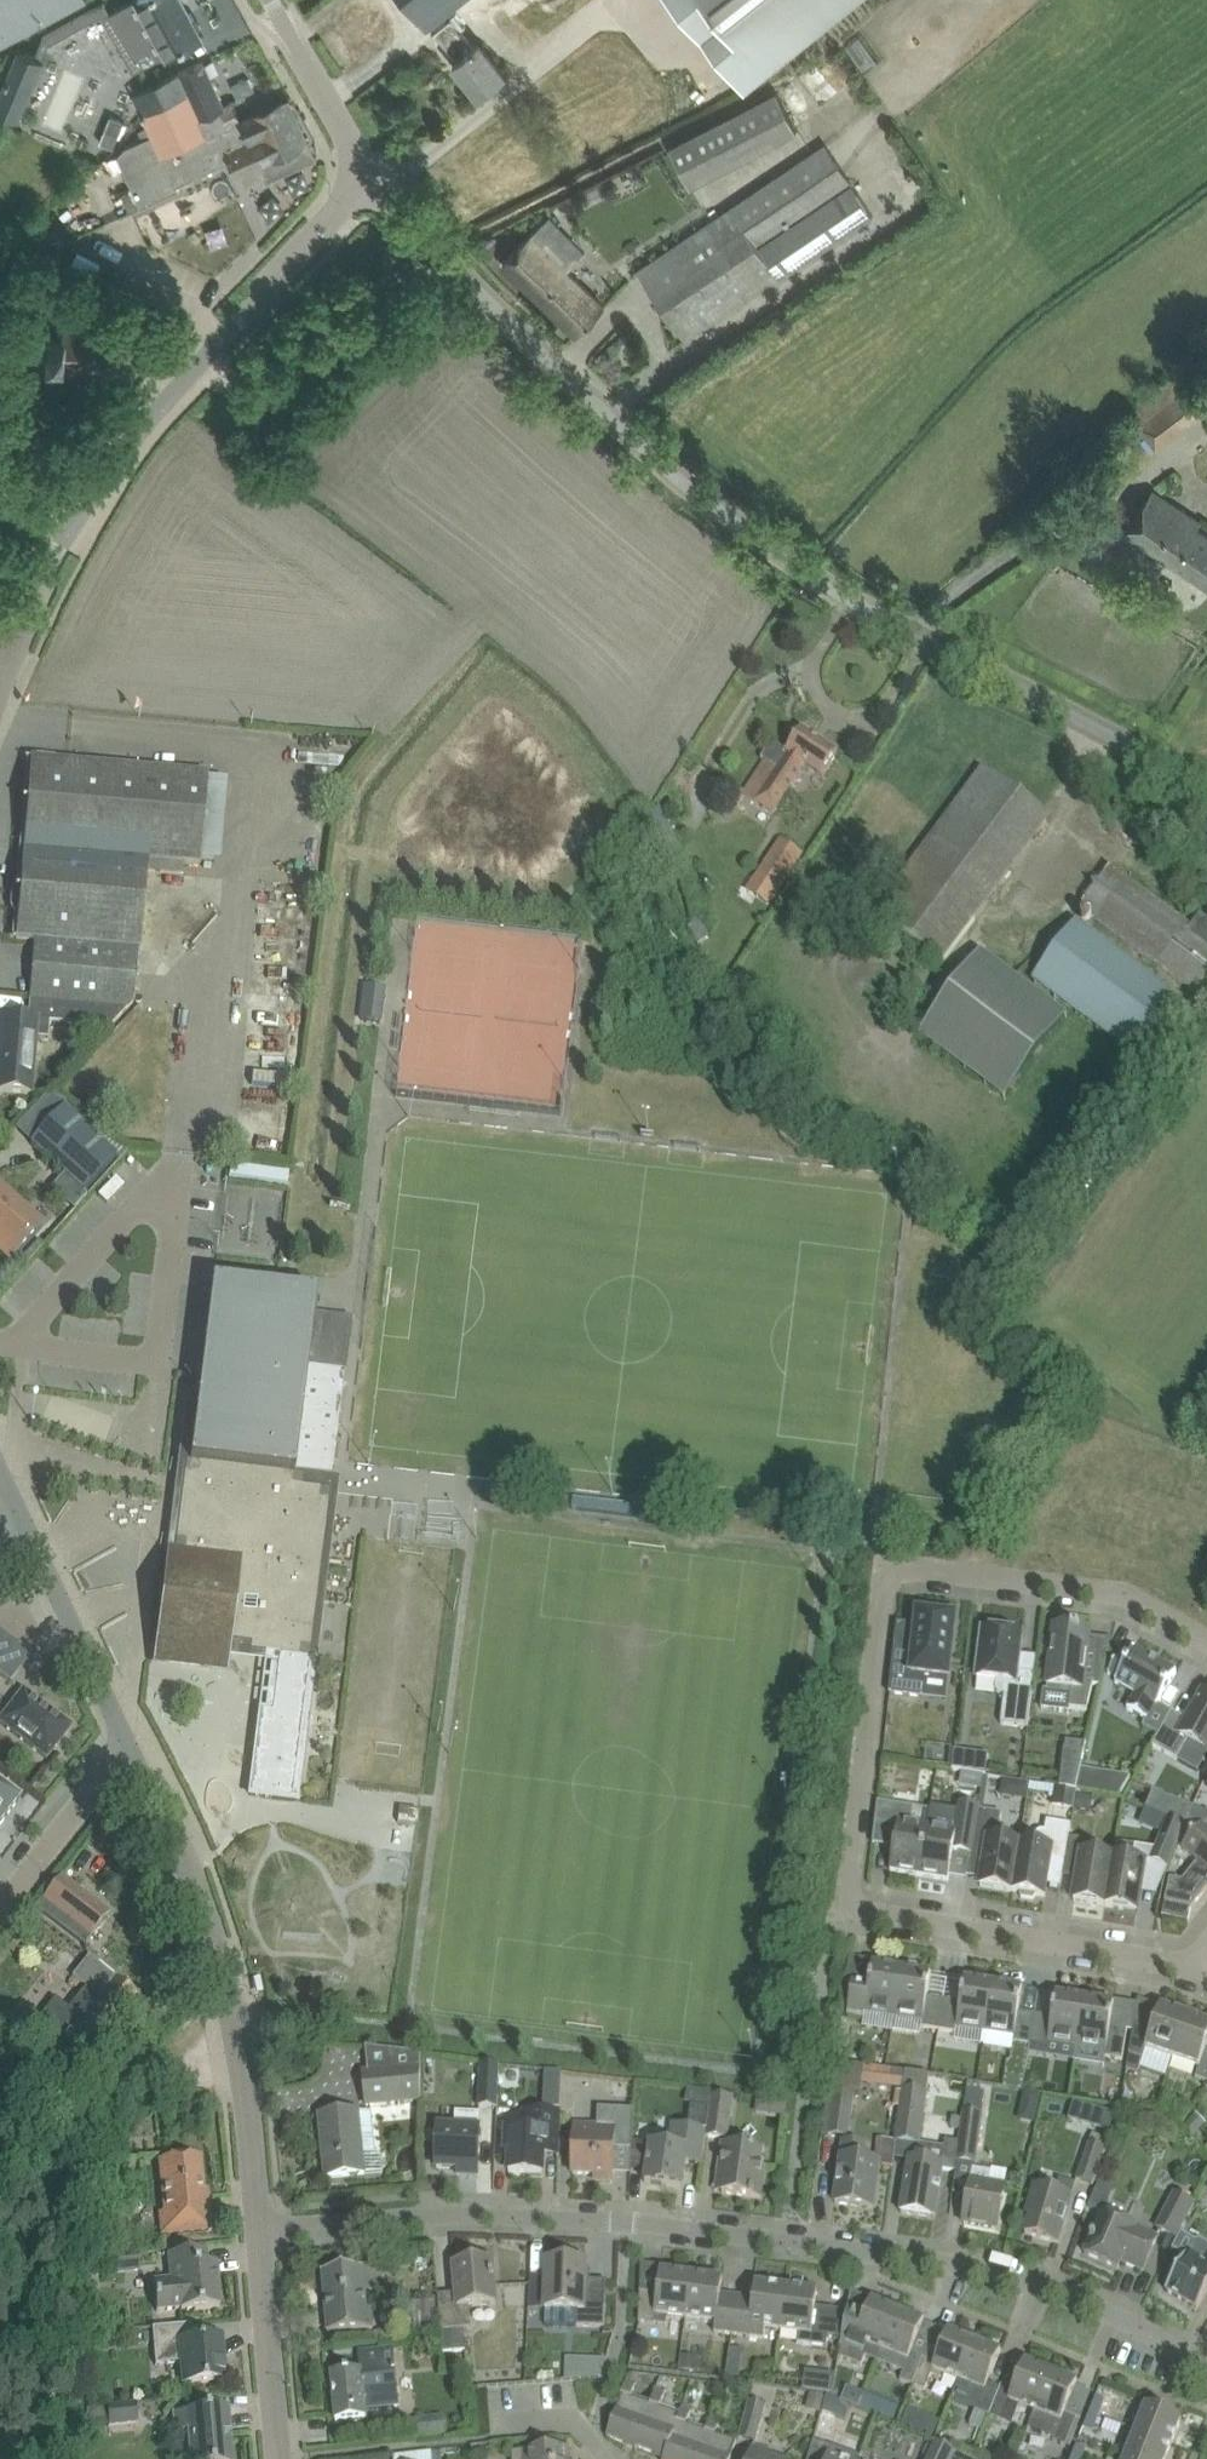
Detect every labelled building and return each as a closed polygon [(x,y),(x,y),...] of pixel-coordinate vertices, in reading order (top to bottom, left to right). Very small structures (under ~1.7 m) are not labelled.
[(78,0),(0,0),(0,42),(78,0)] [(36,57),(43,60),(50,42),(103,13),(134,71),(203,34),(184,0),(132,0),(113,10),(108,2),(45,37),(36,57)] [(479,94),(506,72),(479,40),(474,44),(463,30),(499,0),(407,0),(433,32),(435,31),(458,59),(453,63),(479,94)] [(745,90),(857,0),(672,0),(745,90)] [(36,57),(18,50),(0,94),(0,112),(19,120),(43,60),(36,57)] [(206,63),(132,95),(138,110),(141,115),(144,112),(189,92),(199,115),(225,103),(206,63)] [(691,186),(796,131),(775,90),(670,145),(691,186)] [(121,149),(118,154),(133,188),(121,193),(129,211),(179,188),(178,184),(194,177),(196,181),(205,177),(203,172),(230,160),(242,185),(265,174),(261,167),(265,165),(264,164),(303,146),(280,96),(237,115),(231,102),(225,105),(225,103),(199,115),(189,92),(144,112),(141,115),(151,135),(121,149)] [(686,342),(871,216),(823,141),(636,269),(686,342)] [(614,187),(609,178),(601,182),(606,191),(614,187)] [(225,201),(205,222),(224,241),(245,220),(225,201)] [(508,263),(576,334),(602,309),(565,270),(586,250),(555,218),(508,263)] [(109,332),(109,330),(66,331),(66,337),(51,337),(51,354),(48,358),(51,361),(54,357),(65,357),(65,366),(110,365),(112,364),(111,363),(111,362),(126,361),(126,363),(128,363),(128,361),(139,355),(141,356),(142,354),(141,353),(140,341),(142,340),(141,338),(139,339),(128,333),(128,331),(125,331),(126,333),(110,333),(111,332),(109,332)] [(1179,392),(1190,384),(1180,372),(1129,414),(1157,449),(1197,415),(1179,392)] [(1206,585),(1206,532),(1196,525),(1200,518),(1153,488),(1125,531),(1206,585)] [(743,795),(773,814),(805,766),(822,777),(837,755),(802,731),(777,768),(765,760),(743,795)] [(132,1002),(137,949),(141,950),(148,871),(181,872),(181,864),(201,866),(208,775),(31,760),(16,939),(34,940),(28,1019),(0,1017),(0,1018),(4,1018),(1,1049),(0,1048),(0,1074),(8,1075),(7,1090),(0,1090),(0,1091),(31,1094),(36,1037),(48,1037),(49,1021),(109,1027),(132,1002)] [(873,912),(940,963),(1049,822),(982,770),(873,912)] [(804,853),(780,838),(746,890),(769,906),(804,853)] [(1111,867),(1080,908),(1195,993),(1206,976),(1206,921),(1200,916),(1192,927),(1111,867)] [(1089,925),(1082,937),(1110,956),(1119,944),(1089,925)] [(1124,1048),(1157,1005),(1068,937),(1035,981),(1124,1048)] [(386,986),(363,984),(359,1020),(381,1023),(386,986)] [(63,1108),(30,1144),(84,1193),(117,1157),(63,1108)] [(20,1137),(10,1128),(0,1140),(0,1146),(7,1152),(20,1137)] [(58,1207),(71,1192),(42,1166),(29,1181),(58,1207)] [(13,1259),(41,1228),(10,1200),(0,1200),(0,1247),(13,1259)] [(200,1383),(190,1463),(312,1479),(332,1481),(352,1318),(314,1313),(316,1295),(212,1282),(200,1383)] [(254,1653),(278,1656),(310,1660),(320,1572),(321,1568),(321,1567),(316,1567),(323,1512),(328,1512),(330,1491),(310,1488),(312,1479),(190,1463),(189,1463),(184,1498),(188,1499),(182,1550),(175,1549),(161,1660),(221,1668),(224,1642),(250,1645),(249,1653),(254,1653)] [(950,1616),(924,1613),(924,1615),(918,1614),(914,1647),(896,1645),(890,1694),(923,1698),(925,1677),(949,1680),(956,1619),(950,1618),(950,1616)] [(1028,1727),(1034,1675),(1018,1672),(1022,1635),(1014,1634),(1009,1629),(996,1627),(991,1631),(982,1630),(976,1678),(997,1681),(996,1691),(999,1695),(1004,1696),(1001,1724),(1028,1727)] [(1069,1709),(1087,1711),(1093,1682),(1083,1681),(1089,1633),(1088,1633),(1087,1636),(1079,1635),(1079,1632),(1055,1629),(1047,1692),(1065,1694),(1066,1689),(1071,1689),(1069,1709)] [(16,1643),(0,1631),(0,1664),(16,1643)] [(1155,1706),(1157,1707),(1176,1673),(1134,1649),(1127,1662),(1118,1657),(1108,1674),(1117,1680),(1115,1683),(1135,1694),(1127,1709),(1147,1720),(1155,1706)] [(292,1800),(310,1660),(278,1656),(271,1713),(260,1711),(251,1788),(250,1795),(292,1800)] [(23,1690),(0,1720),(0,1723),(46,1759),(71,1727),(23,1690)] [(1202,1692),(1186,1720),(1171,1712),(1152,1746),(1177,1760),(1188,1740),(1206,1750),(1206,1695),(1202,1692)] [(1060,1788),(1076,1790),(1081,1769),(1086,1744),(1085,1743),(1083,1752),(1064,1750),(1060,1788)] [(955,1750),(952,1770),(969,1773),(971,1752),(955,1750)] [(1131,1777),(1081,1769),(1076,1790),(1076,1791),(1119,1797),(1131,1777)] [(1053,1794),(1054,1787),(1031,1783),(1029,1790),(1053,1794)] [(18,1801),(0,1787),(0,1825),(18,1801)] [(1053,1794),(1051,1804),(1073,1808),(1076,1791),(1054,1787),(1053,1794)] [(1154,1791),(1146,1808),(1168,1818),(1186,1825),(1193,1808),(1154,1791)] [(890,1872),(919,1876),(927,1829),(911,1826),(914,1808),(878,1802),(873,1845),(874,1845),(875,1839),(895,1843),(890,1872)] [(970,1861),(979,1806),(960,1803),(958,1815),(946,1813),(943,1831),(927,1829),(919,1876),(948,1881),(953,1852),(970,1855),(969,1860),(970,1861)] [(979,1806),(970,1861),(972,1851),(986,1853),(980,1886),(1012,1892),(1020,1844),(1004,1841),(1007,1829),(1004,1825),(1000,1825),(1002,1814),(979,1810),(979,1807),(979,1806)] [(399,1807),(397,1822),(416,1825),(418,1810),(399,1807)] [(1113,1859),(1105,1907),(1137,1912),(1145,1865),(1150,1861),(1168,1868),(1186,1825),(1168,1818),(1155,1848),(1135,1845),(1132,1862),(1113,1859)] [(1020,1844),(1012,1892),(1020,1893),(1020,1899),(1034,1900),(1036,1896),(1044,1897),(1050,1864),(1064,1866),(1071,1825),(1047,1821),(1045,1832),(1041,1831),(1038,1834),(1035,1846),(1020,1844)] [(1203,1829),(1201,1827),(1182,1850),(1198,1862),(1182,1882),(1170,1879),(1165,1903),(1191,1909),(1206,1889),(1206,1832),(1203,1829)] [(1074,1902),(1105,1907),(1113,1859),(1093,1856),(1095,1842),(1084,1841),(1074,1902)] [(62,1878),(36,1912),(86,1951),(96,1939),(91,1936),(108,1913),(62,1878)] [(17,1940),(8,1948),(14,1955),(23,1947),(17,1940)] [(89,1957),(73,1976),(86,1986),(101,1999),(124,2018),(140,1998),(89,1957)] [(847,2016),(865,2018),(866,2013),(894,2018),(902,1970),(873,1965),(869,1988),(852,1985),(847,2016)] [(931,1974),(902,1970),(894,2018),(923,2022),(922,2028),(939,2030),(944,2000),(927,1998),(931,1974)] [(944,2000),(939,2030),(956,2033),(957,2028),(986,2032),(993,1985),(964,1980),(961,2003),(944,2000)] [(1026,2078),(1030,2052),(1031,2045),(1035,2015),(1019,2012),(1022,1989),(993,1985),(986,2032),(1014,2037),(1008,2075),(1026,2078)] [(95,2053),(124,2018),(101,1999),(86,1986),(68,2008),(56,1998),(32,2028),(53,2046),(67,2029),(95,2053)] [(1044,2054),(1045,2048),(1048,2048),(1049,2043),(1077,2047),(1085,2000),(1056,1995),(1052,2018),(1035,2015),(1031,2045),(1030,2052),(1044,2054)] [(1105,2057),(1122,2060),(1127,2030),(1110,2027),(1114,2004),(1085,2000),(1077,2047),(1106,2052),(1105,2057)] [(1172,2059),(1187,2016),(1161,2006),(1152,2031),(1134,2025),(1129,2054),(1143,2059),(1146,2050),(1172,2059)] [(1172,2059),(1199,2068),(1195,2077),(1206,2081),(1206,2050),(1205,2050),(1206,2045),(1206,2022),(1187,2016),(1172,2059)] [(82,2069),(95,2053),(67,2029),(53,2046),(82,2069)] [(939,2032),(930,2031),(928,2043),(937,2044),(939,2032)] [(364,2072),(368,2105),(421,2099),(422,2054),(367,2047),(369,2071),(364,2072)] [(479,2106),(498,2107),(500,2067),(481,2066),(479,2106)] [(966,2069),(964,2079),(977,2081),(979,2071),(966,2069)] [(854,2098),(852,2097),(855,2073),(837,2071),(829,2135),(849,2138),(854,2098)] [(920,2143),(928,2074),(904,2072),(896,2141),(920,2143)] [(610,2081),(609,2095),(635,2096),(635,2080),(625,2079),(625,2082),(610,2081)] [(960,2082),(937,2080),(934,2105),(957,2107),(960,2082)] [(1069,2094),(1071,2083),(1059,2081),(1058,2092),(1069,2094)] [(1034,2110),(1027,2095),(1008,2105),(1016,2119),(1034,2110)] [(712,2097),(711,2099),(710,2106),(706,2137),(727,2140),(732,2099),(712,2097)] [(648,2158),(645,2182),(683,2188),(687,2162),(702,2164),(706,2137),(710,2106),(690,2103),(687,2129),(672,2127),(670,2148),(650,2145),(648,2158)] [(614,2148),(632,2149),(634,2111),(597,2109),(596,2135),(575,2134),(573,2175),(612,2177),(614,2148)] [(327,2178),(383,2172),(381,2153),(376,2153),(371,2110),(320,2116),(327,2178)] [(478,2170),(480,2112),(455,2111),(454,2128),(439,2127),(437,2169),(478,2170)] [(505,2150),(510,2150),(509,2172),(543,2173),(544,2144),(559,2145),(561,2113),(524,2111),(523,2130),(506,2129),(505,2150)] [(1196,2112),(1183,2126),(1194,2137),(1206,2124),(1206,2123),(1196,2112)] [(975,2163),(982,2115),(963,2113),(957,2161),(975,2163)] [(859,2145),(844,2143),(836,2203),(873,2209),(879,2165),(892,2167),(895,2141),(877,2139),(874,2162),(862,2161),(863,2156),(858,2155),(859,2145)] [(722,2193),(761,2199),(765,2168),(756,2166),(758,2150),(722,2145),(718,2173),(725,2173),(722,2193)] [(1106,2151),(1089,2145),(1076,2180),(1093,2185),(1106,2151)] [(161,2211),(163,2235),(212,2230),(208,2191),(204,2192),(200,2157),(159,2161),(164,2211),(161,2211)] [(933,2218),(935,2219),(943,2164),(910,2159),(901,2213),(902,2213),(903,2212),(933,2217),(933,2218)] [(991,2172),(973,2169),(963,2223),(998,2230),(1008,2171),(992,2168),(991,2172)] [(1191,2176),(1185,2186),(1196,2192),(1201,2181),(1191,2176)] [(1025,2235),(1058,2244),(1076,2185),(1060,2180),(1057,2188),(1053,2187),(1051,2192),(1035,2187),(1027,2215),(1031,2216),(1025,2235)] [(1156,2226),(1174,2235),(1191,2202),(1173,2193),(1156,2226)] [(1121,2262),(1143,2272),(1158,2238),(1135,2229),(1136,2227),(1103,2213),(1085,2254),(1118,2269),(1121,2262)] [(1197,2310),(1206,2292),(1206,2244),(1201,2241),(1196,2242),(1182,2234),(1173,2249),(1186,2257),(1166,2291),(1197,2310)] [(138,2251),(100,2255),(102,2274),(140,2271),(138,2251)] [(207,2265),(205,2251),(168,2254),(170,2278),(152,2280),(156,2314),(219,2308),(215,2265),(207,2265)] [(457,2293),(438,2294),(443,2352),(466,2351),(465,2328),(471,2327),(469,2305),(497,2302),(493,2262),(455,2265),(457,2293)] [(587,2265),(548,2263),(546,2309),(577,2310),(577,2326),(605,2327),(607,2281),(586,2280),(587,2265)] [(368,2309),(367,2292),(384,2290),(383,2266),(323,2272),(329,2333),(374,2329),(372,2308),(368,2309)] [(640,2291),(639,2322),(654,2325),(656,2315),(668,2317),(686,2319),(691,2275),(661,2271),(658,2293),(640,2291)] [(691,2275),(686,2319),(716,2323),(714,2332),(732,2335),(736,2303),(720,2301),(723,2279),(691,2275)] [(732,2335),(764,2339),(765,2328),(773,2329),(773,2331),(780,2332),(785,2288),(756,2284),(753,2306),(736,2303),(732,2335)] [(785,2288),(780,2332),(798,2334),(797,2343),(809,2344),(809,2345),(827,2348),(828,2336),(831,2316),(815,2314),(818,2292),(785,2288)] [(405,2301),(408,2333),(437,2330),(434,2298),(405,2301)] [(865,2357),(878,2362),(882,2351),(898,2311),(872,2300),(860,2331),(846,2326),(844,2338),(841,2358),(848,2360),(861,2365),(865,2357)] [(828,2336),(844,2338),(846,2326),(849,2311),(832,2309),(831,2316),(828,2336)] [(925,2321),(898,2311),(882,2351),(878,2362),(904,2372),(900,2381),(913,2386),(924,2357),(912,2352),(925,2321)] [(182,2364),(184,2384),(225,2381),(221,2338),(192,2340),(191,2325),(153,2328),(157,2366),(182,2364)] [(391,2330),(374,2332),(375,2344),(392,2342),(391,2330)] [(913,2386),(924,2391),(931,2374),(942,2379),(943,2376),(959,2382),(975,2341),(948,2331),(936,2362),(924,2357),(913,2386)] [(605,2358),(605,2339),(571,2340),(572,2358),(605,2358)] [(988,2416),(999,2387),(989,2383),(1001,2352),(975,2341),(959,2382),(973,2387),(972,2391),(983,2395),(977,2412),(985,2415),(988,2416)] [(359,2352),(361,2371),(332,2374),(337,2422),(367,2419),(366,2410),(400,2407),(395,2349),(359,2352)] [(588,2359),(588,2379),(602,2378),(607,2359),(588,2359)] [(1019,2405),(1034,2411),(1050,2372),(1025,2361),(1012,2392),(999,2387),(988,2416),(1011,2425),(1019,2405)] [(728,2363),(727,2377),(739,2378),(741,2364),(728,2363)] [(1077,2383),(1050,2372),(1034,2411),(1035,2411),(1028,2429),(1053,2439),(1052,2441),(1066,2446),(1077,2418),(1065,2413),(1077,2383)] [(823,2392),(832,2394),(834,2376),(826,2375),(823,2392)] [(627,2380),(607,2437),(636,2447),(655,2391),(650,2404),(632,2397),(637,2383),(627,2380)] [(665,2457),(681,2409),(679,2414),(660,2408),(665,2395),(655,2391),(636,2447),(665,2457)] [(1096,2397),(1090,2411),(1100,2414),(1105,2401),(1096,2397)] [(139,2402),(109,2405),(111,2426),(141,2424),(139,2402)] [(765,2407),(748,2402),(738,2437),(755,2442),(765,2407)] [(1146,2405),(1136,2430),(1172,2444),(1181,2419),(1146,2405)] [(192,2458),(232,2458),(227,2408),(174,2413),(176,2432),(189,2431),(192,2458)] [(710,2419),(705,2432),(687,2425),(691,2412),(681,2409),(665,2457),(664,2458),(697,2458),(710,2419)] [(980,2429),(985,2415),(977,2412),(974,2410),(968,2425),(980,2429)] [(1100,2414),(1090,2411),(1083,2427),(1093,2431),(1100,2414)] [(855,2425),(869,2430),(874,2419),(859,2414),(855,2425)] [(417,2437),(445,2433),(444,2417),(415,2420),(417,2437)] [(736,2443),(715,2435),(719,2422),(710,2419),(697,2458),(731,2458),(736,2443)] [(1127,2455),(1137,2458),(1166,2458),(1172,2444),(1136,2430),(1127,2455)] [(960,2449),(972,2453),(978,2438),(967,2433),(960,2449)] [(956,2451),(935,2442),(927,2458),(952,2458),(956,2451)] [(861,2457),(832,2446),(831,2449),(815,2443),(809,2458),(860,2458),(861,2457)] [(1076,2446),(1071,2458),(1082,2458),(1085,2450),(1076,2446)] [(570,2448),(512,2452),(513,2458),(571,2458),(570,2448)] [(771,2454),(753,2449),(750,2458),(770,2458),(771,2454)]
